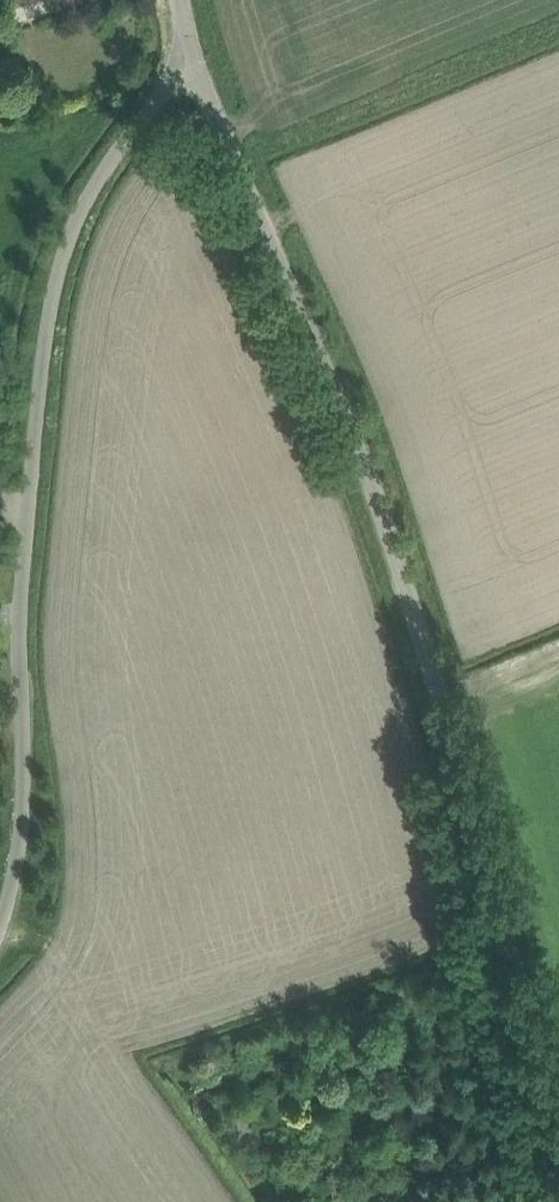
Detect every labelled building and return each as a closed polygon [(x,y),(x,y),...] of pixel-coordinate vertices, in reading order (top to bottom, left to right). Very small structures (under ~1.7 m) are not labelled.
[(23,89),(10,102),(20,111),(32,98),(23,89)]
